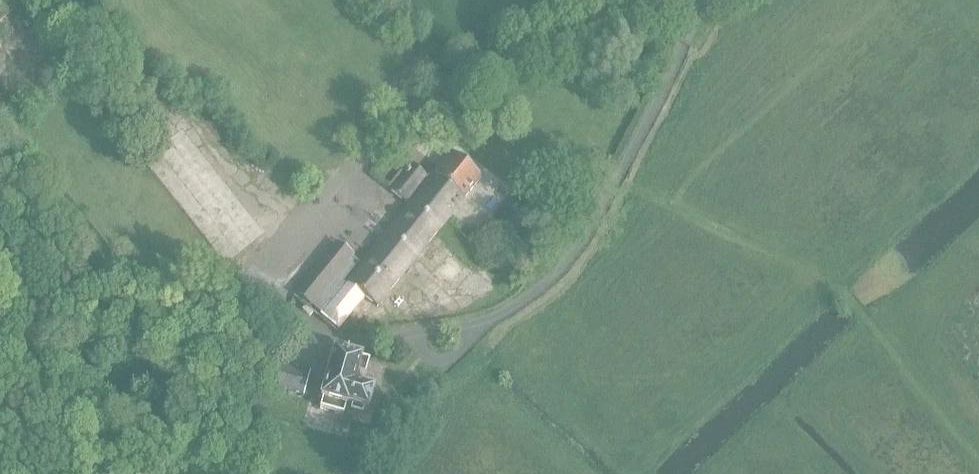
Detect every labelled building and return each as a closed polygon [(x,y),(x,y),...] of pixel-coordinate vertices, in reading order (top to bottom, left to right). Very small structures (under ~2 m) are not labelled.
[(378,306),(414,261),(481,178),(451,154),(429,181),(413,168),(407,175),(401,170),(387,188),(393,192),(410,206),(363,265),(336,244),(296,294),(339,329),(357,306),(367,315),(375,304),(378,306)] [(497,235),(504,226),(493,217),(486,225),(486,226),(497,235)] [(322,400),(319,410),(343,417),(346,406),(368,412),(373,391),(370,390),(373,378),(365,376),(369,361),(352,357),(354,351),(336,346),(320,399),(322,400)] [(259,357),(252,381),(303,396),(309,371),(259,357)]
